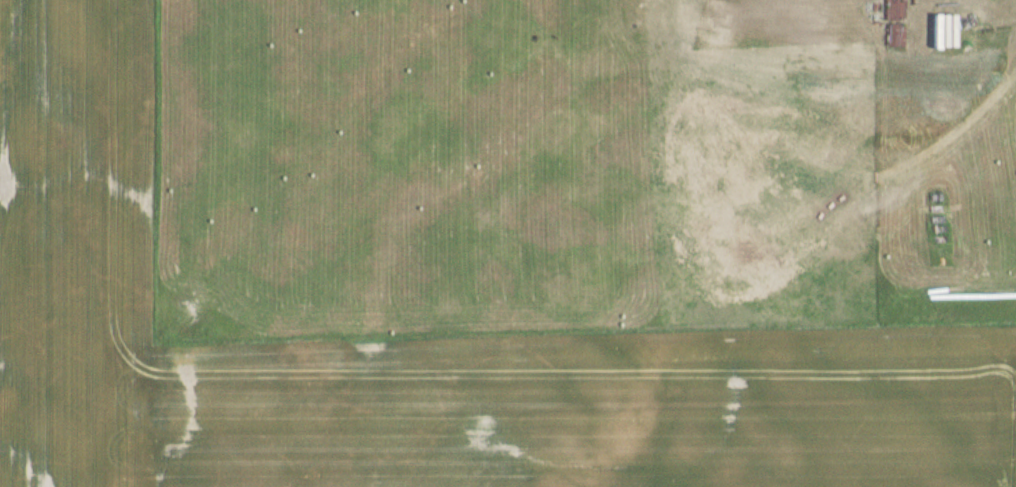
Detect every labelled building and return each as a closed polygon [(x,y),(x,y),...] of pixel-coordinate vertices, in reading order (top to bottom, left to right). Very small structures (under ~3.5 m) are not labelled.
[(886,8),(886,40),(895,40),(895,8),(886,8)]
